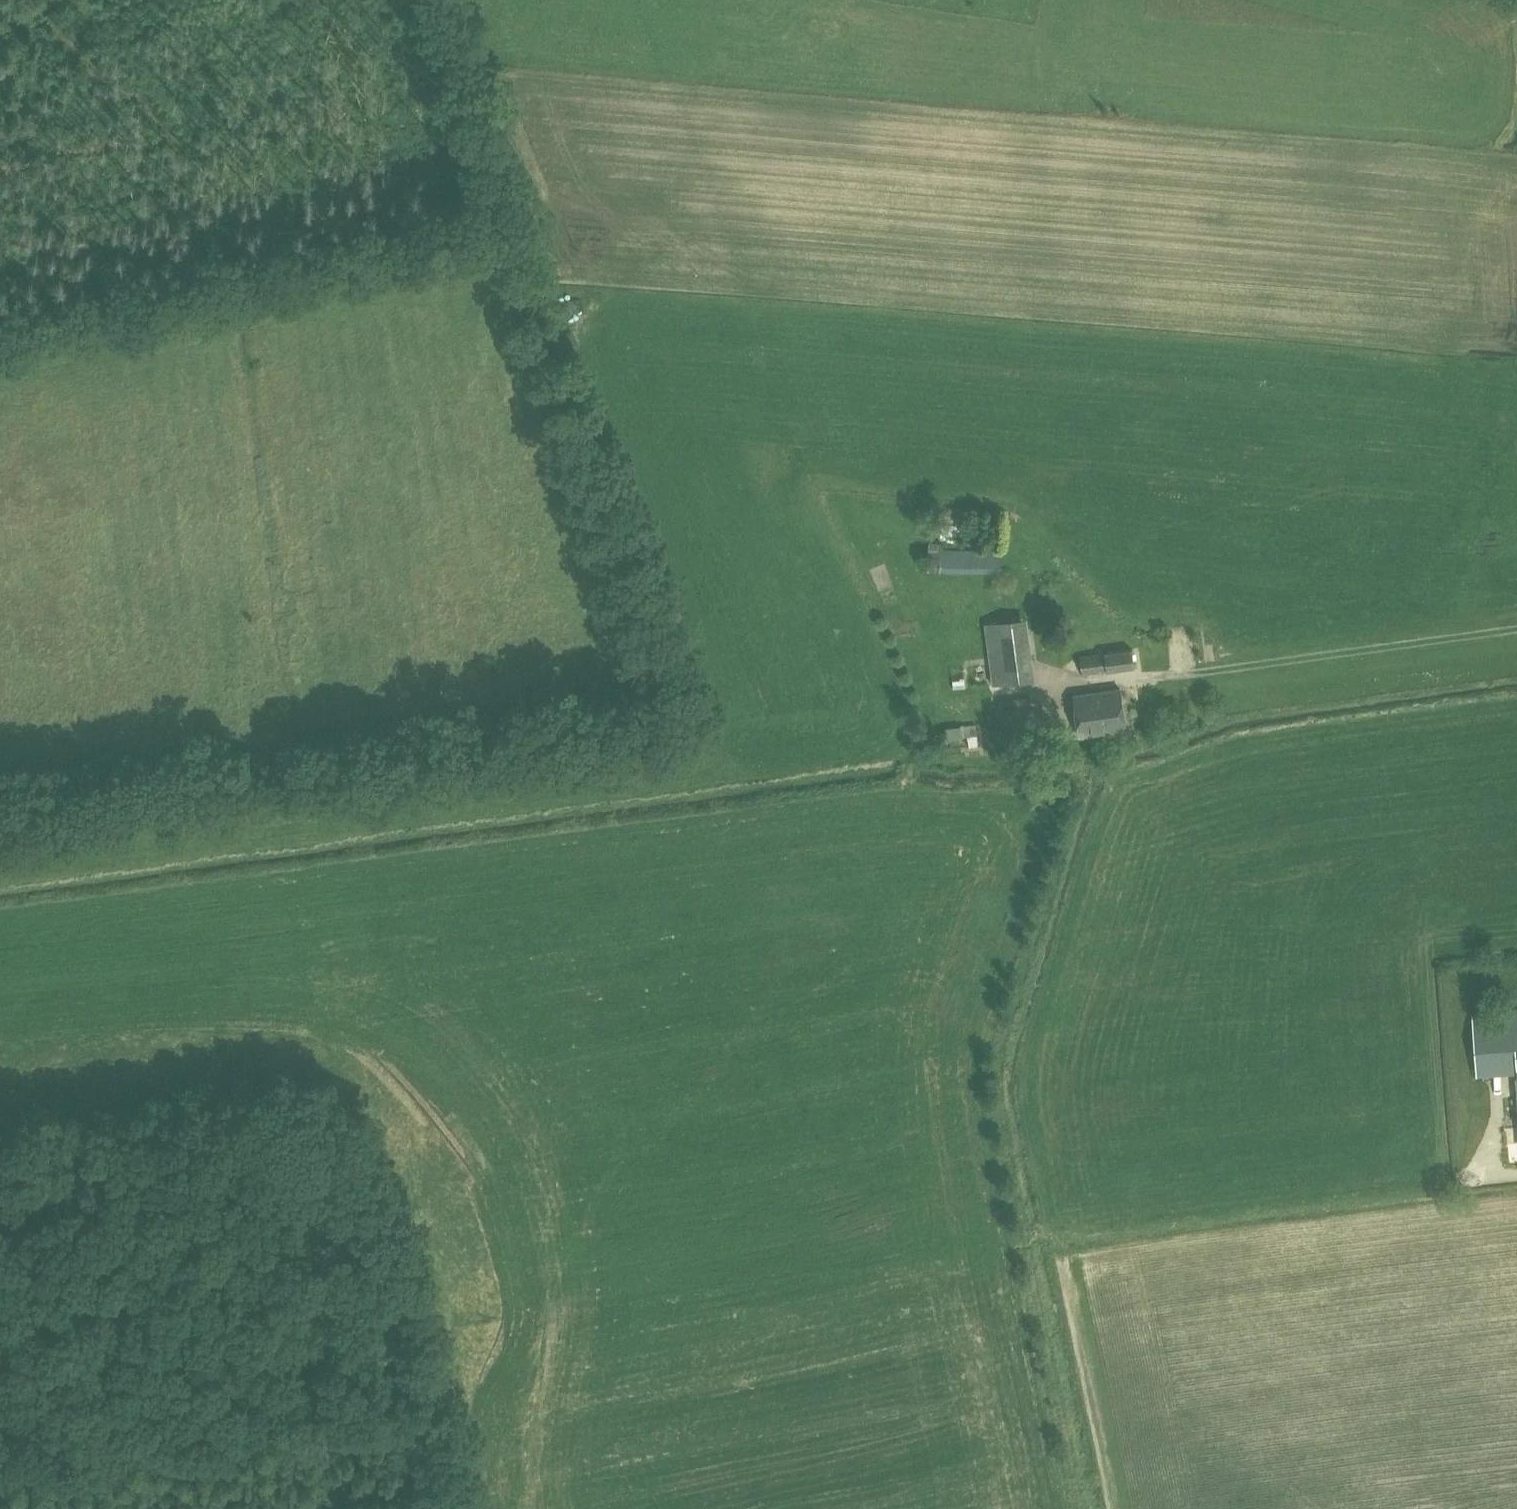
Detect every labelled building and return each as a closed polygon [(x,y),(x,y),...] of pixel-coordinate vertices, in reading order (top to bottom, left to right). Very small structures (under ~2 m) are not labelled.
[(981,557),(981,571),(1009,572),(1009,558),(981,557)] [(1027,679),(1019,618),(987,623),(995,683),(1027,679)] [(1082,673),(1135,666),(1132,649),(1080,656),(1082,673)] [(1074,694),(1080,735),(1105,731),(1106,736),(1126,733),(1120,688),(1074,694)] [(999,699),(1001,722),(1032,718),(1029,696),(999,699)] [(1032,718),(1001,722),(1004,745),(1035,741),(1032,718)] [(945,726),(948,748),(970,746),(968,736),(978,734),(976,723),(945,726)] [(1481,1073),(1516,1071),(1516,1010),(1477,1013),(1481,1073)]
